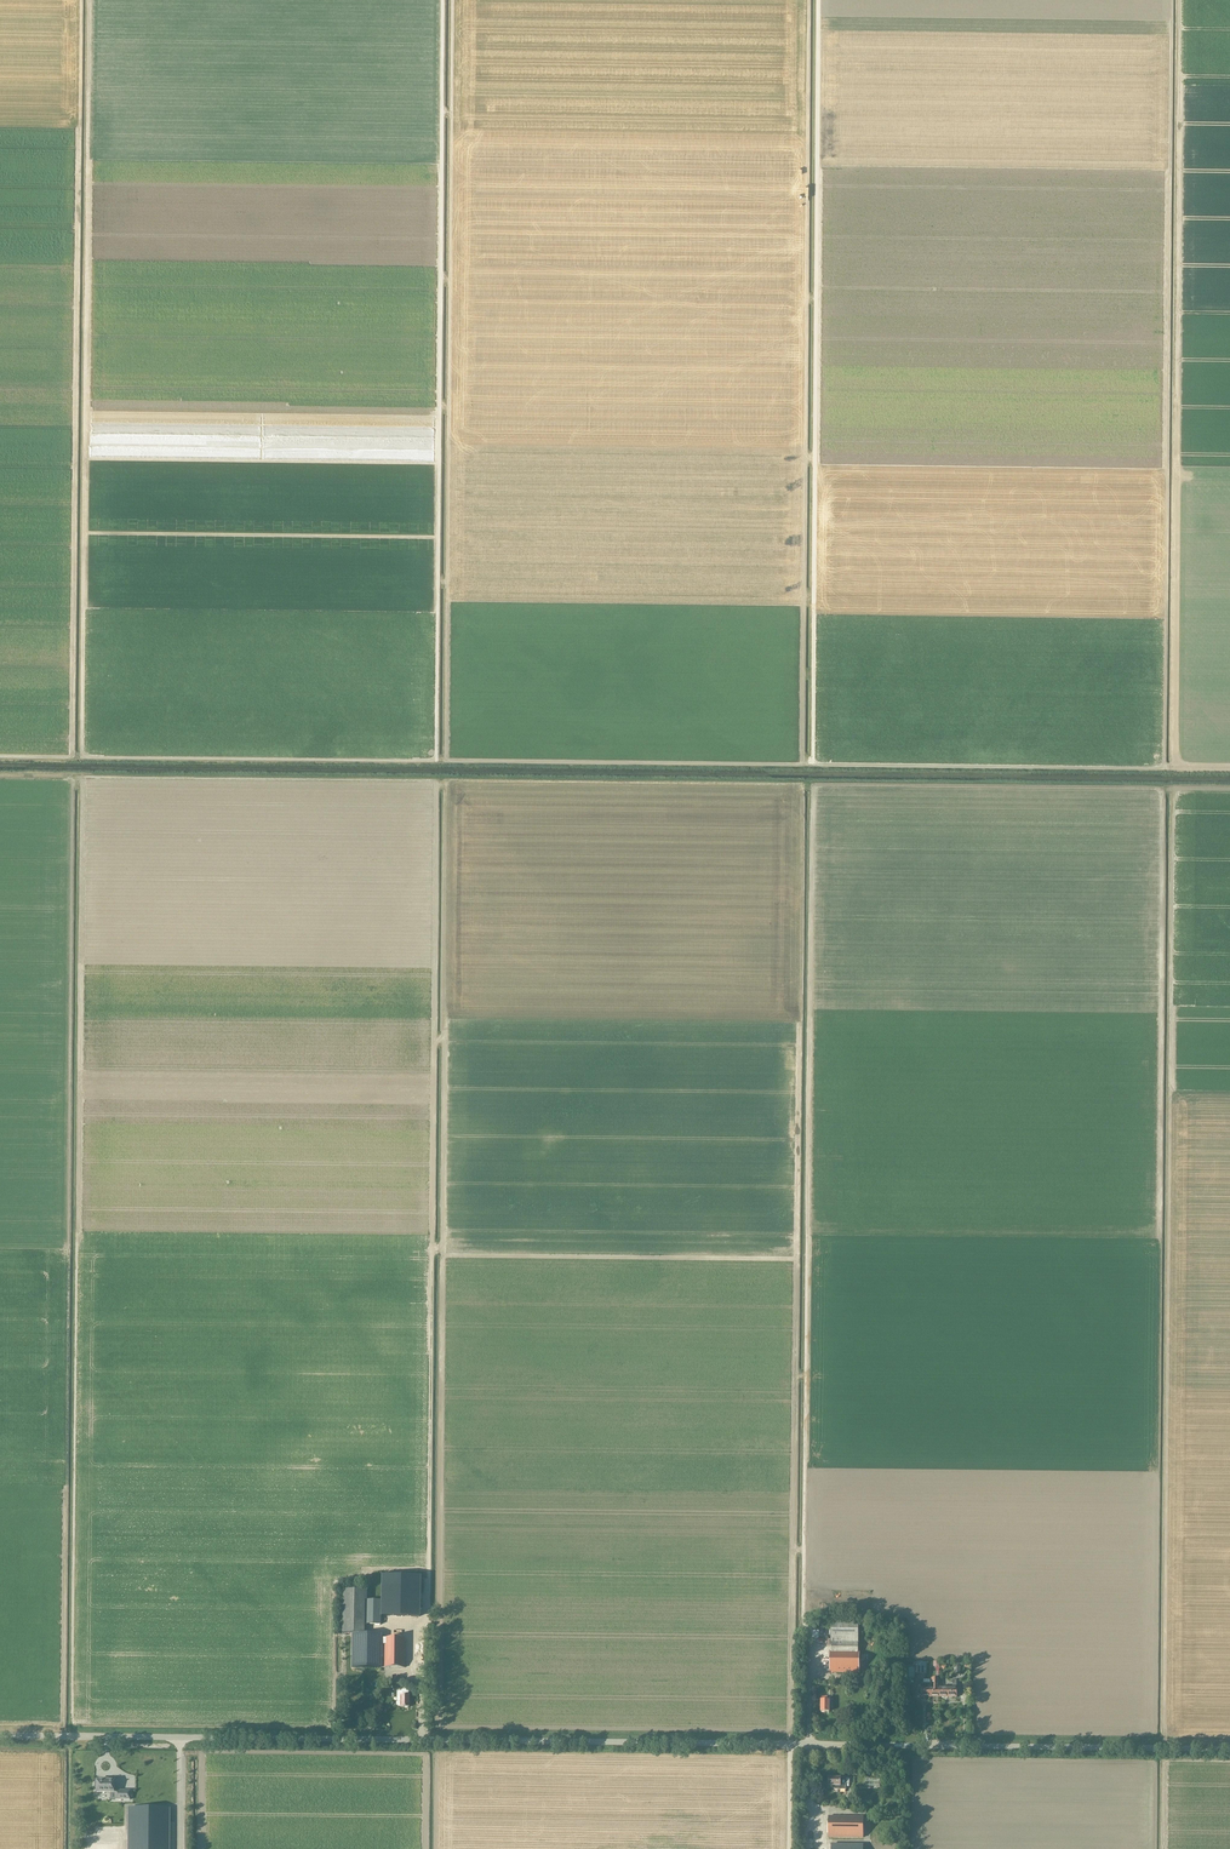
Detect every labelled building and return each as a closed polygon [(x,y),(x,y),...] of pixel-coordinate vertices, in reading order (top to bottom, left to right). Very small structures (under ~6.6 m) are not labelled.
[(382,1577),(381,1600),(381,1621),(383,1621),(383,1616),(420,1617),(420,1578),(382,1577)] [(343,1591),(342,1625),(340,1625),(341,1583),(307,1583),(306,1667),(350,1667),(350,1661),(352,1661),(352,1667),(404,1667),(404,1638),(381,1638),(381,1635),(364,1634),(364,1625),(381,1625),(381,1621),(381,1600),(367,1600),(367,1592),(343,1591)] [(831,1651),(858,1651),(858,1619),(831,1618),(831,1651)] [(858,1651),(831,1651),(830,1651),(830,1672),(859,1672),(859,1651),(858,1651)] [(916,1661),(916,1673),(926,1673),(927,1661),(916,1661)] [(939,1697),(939,1688),(939,1678),(934,1678),(934,1688),(930,1688),(930,1697),(939,1697)] [(930,1688),(930,1683),(930,1679),(923,1679),(923,1683),(921,1683),(921,1689),(920,1689),(919,1690),(919,1694),(920,1695),(921,1695),(921,1697),(930,1697),(930,1688)] [(939,1697),(957,1697),(957,1680),(952,1680),(952,1688),(939,1688),(939,1697)] [(400,1701),(400,1707),(408,1707),(408,1696),(408,1691),(396,1691),(396,1701),(397,1701),(400,1701)] [(829,1712),(829,1700),(827,1700),(827,1696),(821,1696),(821,1700),(821,1712),(829,1712)] [(829,1786),(834,1786),(834,1788),(846,1788),(846,1778),(841,1778),(829,1778),(829,1786)] [(102,1780),(102,1781),(96,1781),(96,1782),(94,1782),(94,1788),(96,1788),(96,1793),(115,1793),(115,1800),(129,1800),(129,1791),(115,1790),(115,1786),(114,1786),(114,1781),(107,1781),(107,1780),(102,1780)] [(865,1780),(865,1788),(877,1788),(877,1780),(865,1780)] [(129,1808),(128,1848),(168,1848),(168,1808),(129,1808)] [(863,1838),(863,1816),(829,1816),(829,1837),(863,1838)]
